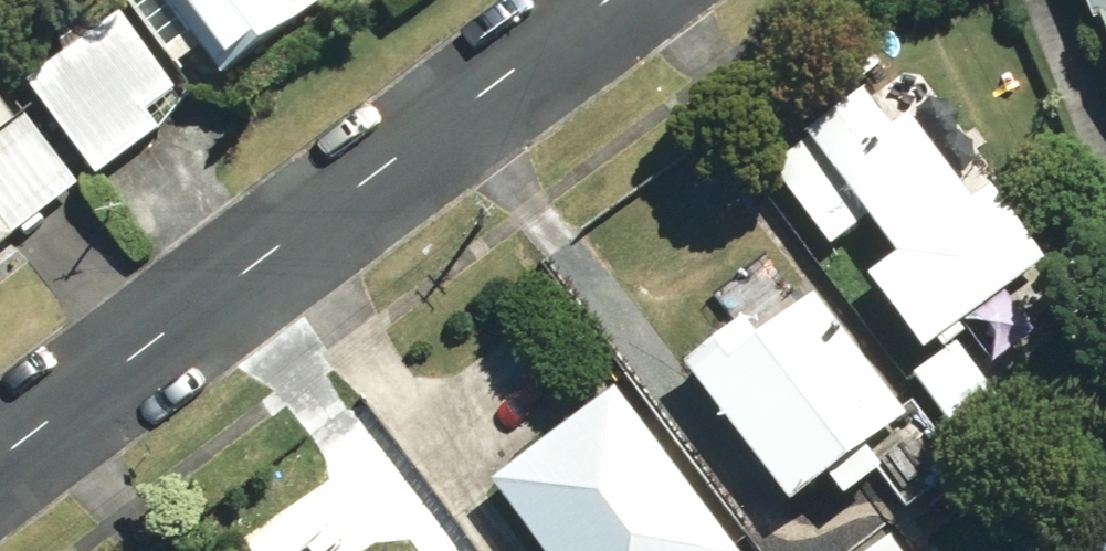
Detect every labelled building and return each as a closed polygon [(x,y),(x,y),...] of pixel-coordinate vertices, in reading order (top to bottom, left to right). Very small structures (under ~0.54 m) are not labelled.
[(219,90),(318,10),(310,0),(151,0),(148,2),(219,90)] [(1105,64),(1105,0),(1077,0),(1105,64)] [(17,98),(90,191),(155,138),(142,123),(170,101),(113,25),(17,98)] [(855,276),(909,352),(1031,266),(979,187),(960,199),(897,115),(877,129),(852,91),(756,158),(818,248),(855,222),(880,258),(855,276)] [(8,132),(0,122),(0,139),(8,132)] [(890,414),(798,293),(741,336),(728,320),(668,366),(775,506),(813,476),(829,497),(862,472),(844,448),(890,414)] [(904,378),(953,446),(997,416),(983,394),(1012,373),(988,339),(959,359),(948,346),(904,378)] [(524,550),(725,550),(604,391),(476,488),(524,550)] [(1064,550),(1105,550),(1105,535),(1094,519),(1059,544),(1064,550)] [(882,539),(866,550),(890,550),(882,539)] [(987,540),(971,550),(995,550),(987,540)]
